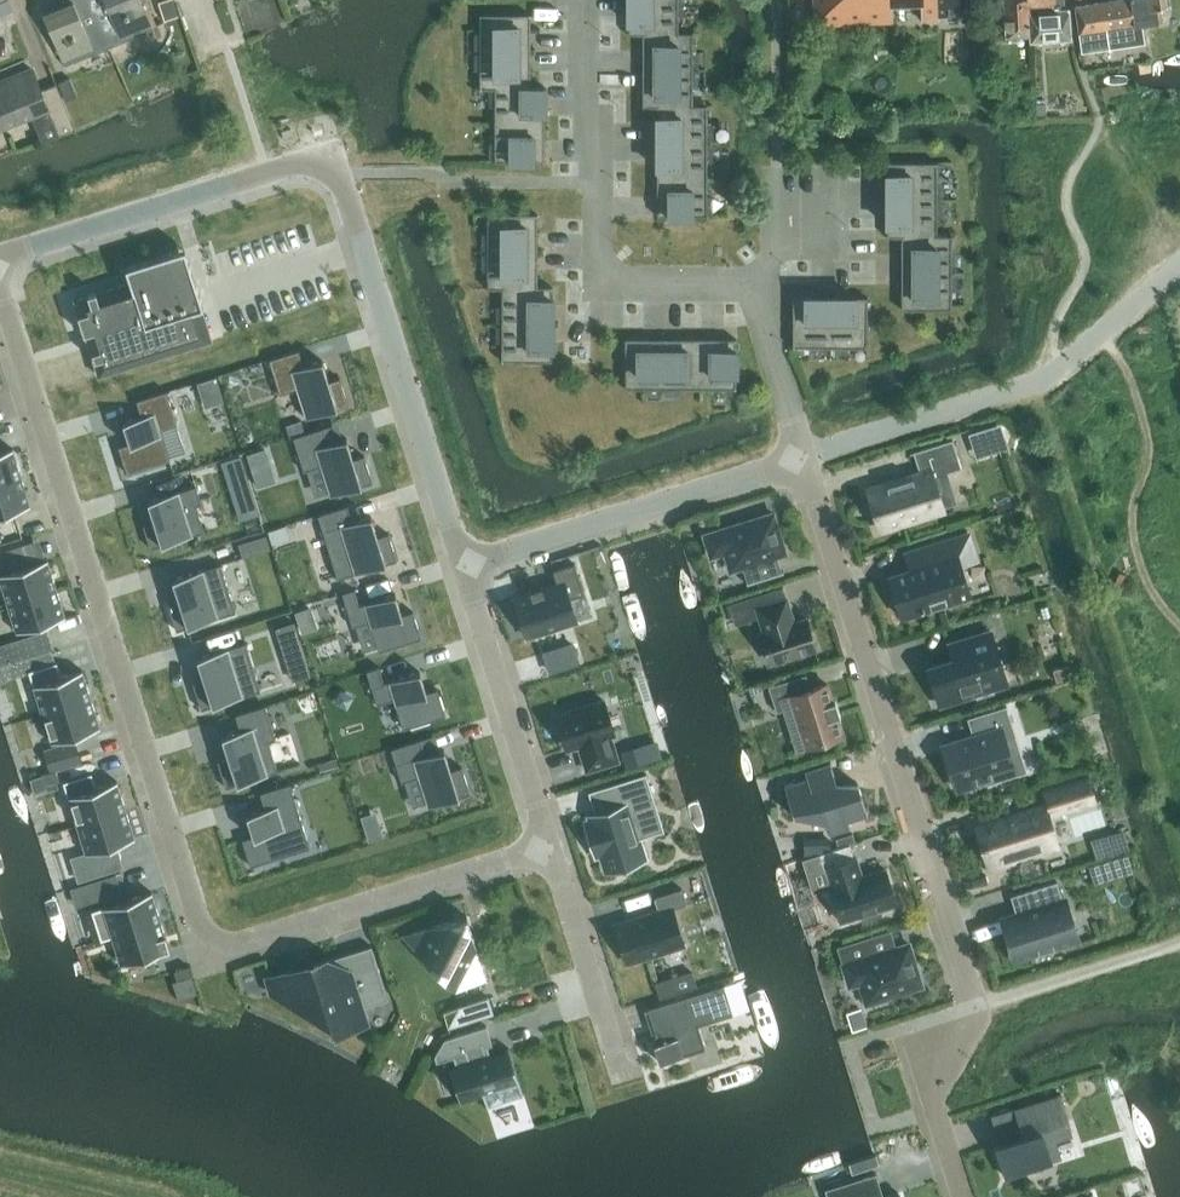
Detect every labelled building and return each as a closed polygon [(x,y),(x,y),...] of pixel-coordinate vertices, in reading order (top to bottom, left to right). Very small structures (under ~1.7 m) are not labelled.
[(108,42),(107,43),(88,0),(62,0),(64,5),(43,13),(65,65),(110,47),(108,42)] [(108,42),(120,38),(122,42),(153,29),(141,0),(88,0),(107,43),(108,42)] [(679,32),(679,0),(628,0),(628,34),(643,34),(643,33),(679,33),(679,32)] [(815,25),(816,25),(849,22),(894,19),(893,4),(920,3),(920,18),(939,17),(939,12),(969,10),(969,0),(814,0),(815,25)] [(1006,37),(1031,35),(1031,41),(1029,6),(1055,4),(1055,0),(1003,0),(1006,37)] [(1064,9),(1063,0),(1055,0),(1055,4),(1055,10),(1064,9)] [(1159,0),(1112,0),(1076,6),(1082,45),(1109,41),(1109,44),(1145,39),(1143,23),(1162,20),(1159,0)] [(1031,41),(1069,39),(1068,9),(1064,9),(1055,10),(1055,4),(1029,6),(1031,41)] [(481,51),(532,51),(532,14),(481,14),(481,51)] [(643,69),(694,69),(694,32),(679,32),(679,33),(643,33),(643,34),(643,69)] [(532,88),(532,86),(532,51),(481,51),(481,89),(495,89),(495,87),(532,88)] [(123,80),(136,74),(130,59),(116,65),(123,80)] [(32,69),(0,82),(0,126),(30,114),(43,143),(59,136),(54,126),(71,119),(56,84),(41,90),(32,69)] [(694,106),(694,104),(694,69),(643,69),(643,107),(657,107),(657,106),(694,106)] [(66,100),(77,96),(70,77),(59,82),(66,100)] [(495,124),(546,124),(546,86),(532,86),(532,88),(495,87),(495,89),(495,124)] [(657,142),(708,142),(708,104),(694,104),(694,106),(657,106),(657,107),(657,142)] [(546,124),(495,124),(495,161),(546,161),(546,124)] [(657,178),(708,178),(708,142),(657,142),(657,178)] [(887,199),(938,199),(938,161),(887,161),(887,199)] [(708,178),(657,178),(657,215),(708,215),(708,178)] [(938,235),(938,233),(938,199),(887,199),(887,236),(901,236),(901,235),(938,235)] [(488,251),(539,251),(539,214),(488,214),(488,251)] [(901,271),(951,271),(952,233),(938,233),(938,235),(901,235),(901,236),(901,271)] [(130,282),(74,299),(99,376),(212,340),(202,308),(204,307),(189,263),(185,248),(170,253),(125,267),(130,282)] [(539,287),(539,286),(539,251),(488,251),(488,289),(502,289),(502,287),(539,287)] [(951,271),(901,271),(901,309),(951,309),(951,271)] [(502,323),(553,323),(553,286),(539,286),(539,287),(502,287),(502,289),(502,323)] [(794,347),(832,347),(832,296),(794,296),(794,347)] [(832,296),(832,347),(869,347),(869,296),(832,296)] [(553,323),(502,323),(502,361),(553,361),(553,323)] [(626,388),(664,388),(664,338),(626,338),(626,388)] [(664,388),(700,388),(700,338),(664,338),(664,388)] [(700,338),(700,388),(737,388),(737,338),(700,338)] [(299,349),(269,359),(279,393),(296,388),(305,418),(348,404),(339,377),(329,381),(322,360),(304,366),(299,349)] [(129,443),(118,446),(127,473),(169,460),(160,430),(177,424),(166,390),(136,400),(141,416),(123,422),(129,443)] [(290,437),(293,436),(305,433),(301,420),(286,425),(290,437)] [(972,432),(977,446),(1001,439),(997,425),(972,432)] [(323,427),(293,436),(304,471),(308,469),(320,465),(327,488),(330,495),(373,482),(364,455),(353,459),(346,438),(340,440),(328,443),(324,429),(323,427)] [(961,468),(952,439),(910,452),(910,453),(913,452),(919,472),(867,489),(879,530),(944,509),(932,470),(938,468),(940,475),(961,468)] [(21,476),(12,448),(0,452),(0,483),(21,476)] [(246,454),(250,465),(268,460),(264,448),(246,454)] [(242,456),(223,462),(230,484),(249,478),(242,456)] [(21,476),(0,483),(0,514),(30,505),(21,476)] [(154,521),(143,525),(150,548),(204,531),(196,505),(201,503),(196,485),(147,500),(154,521)] [(347,505),(317,514),(337,578),(397,560),(388,533),(377,537),(371,515),(352,521),(347,505)] [(785,553),(772,513),(740,524),(739,521),(738,522),(738,524),(704,535),(711,556),(724,552),(730,570),(742,566),(747,582),(746,583),(746,584),(783,573),(783,571),(781,572),(776,556),(785,553)] [(902,616),(944,602),(970,594),(960,564),(976,559),(968,533),(908,552),(913,569),(889,577),(895,595),(891,596),(897,614),(901,612),(902,616)] [(266,535),(238,543),(243,557),(270,548),(266,535)] [(0,573),(0,581),(7,603),(56,587),(47,559),(43,560),(27,565),(21,545),(3,551),(9,570),(0,573)] [(557,584),(514,597),(526,636),(577,620),(570,599),(584,594),(574,563),(552,570),(557,584)] [(179,600),(168,603),(176,630),(235,611),(220,564),(172,579),(179,600)] [(56,587),(7,603),(16,631),(65,616),(56,587)] [(354,588),(342,592),(352,626),(357,625),(369,621),(377,647),(378,651),(421,638),(413,611),(402,614),(395,593),(359,604),(354,588)] [(791,623),(788,614),(791,613),(786,598),(756,607),(763,632),(761,632),(770,663),(815,649),(805,618),(791,623)] [(288,662),(305,657),(295,627),(278,632),(288,662)] [(46,630),(13,640),(19,659),(51,649),(46,630)] [(998,685),(990,660),(998,657),(990,630),(954,642),(959,656),(928,666),(940,705),(975,694),(976,698),(995,692),(993,688),(1007,684),(1006,683),(998,685)] [(203,678),(193,682),(201,709),(260,690),(245,642),(197,657),(203,678)] [(550,671),(578,662),(572,643),(544,652),(550,671)] [(52,650),(17,661),(21,673),(28,670),(55,662),(52,650)] [(42,714),(91,698),(82,670),(61,676),(57,661),(55,662),(28,670),(42,714)] [(1069,664),(1052,669),(1056,680),(1072,675),(1069,664)] [(379,666),(366,670),(377,704),(393,699),(403,729),(446,715),(437,688),(426,692),(420,671),(384,682),(379,666)] [(810,688),(806,674),(768,686),(776,711),(793,706),(806,746),(843,735),(837,716),(839,716),(840,716),(835,700),(834,700),(834,701),(832,702),(826,683),(810,688)] [(91,698),(42,714),(51,742),(100,727),(91,698)] [(603,699),(557,714),(567,748),(579,745),(586,770),(617,760),(610,735),(614,734),(603,699)] [(229,757),(217,760),(226,787),(278,771),(268,741),(276,739),(265,705),(235,714),(240,731),(222,736),(229,757)] [(988,783),(1016,775),(1004,739),(1016,736),(1006,705),(967,718),(973,736),(943,746),(956,788),(987,778),(988,783)] [(421,738),(391,748),(401,782),(406,780),(418,776),(426,802),(427,806),(470,793),(461,767),(451,770),(444,749),(439,751),(426,755),(421,740),(421,738)] [(73,740),(45,749),(51,770),(80,761),(73,740)] [(643,744),(625,750),(630,766),(648,760),(643,744)] [(848,821),(868,815),(858,783),(836,783),(830,762),(804,770),(807,777),(784,785),(794,816),(825,816),(831,834),(850,828),(848,821)] [(59,779),(56,770),(43,774),(45,783),(59,779)] [(591,820),(585,822),(589,835),(590,841),(591,841),(595,854),(601,853),(606,870),(622,865),(622,866),(628,864),(628,863),(638,860),(641,859),(644,858),(643,855),(638,839),(637,835),(643,833),(636,810),(656,804),(646,773),(616,782),(621,800),(603,806),(605,811),(595,814),(589,816),(591,820)] [(1093,802),(1086,779),(1089,779),(1088,776),(1042,790),(1043,793),(1046,792),(1050,804),(978,826),(983,842),(984,846),(985,846),(991,868),(987,869),(988,872),(1016,863),(1015,860),(1032,854),(1033,858),(1061,849),(1060,847),(1056,848),(1046,816),(1093,802)] [(117,780),(68,796),(77,824),(126,809),(117,780)] [(253,835),(242,839),(250,865),(310,847),(290,783),(260,792),(265,808),(246,814),(253,835)] [(126,809),(77,824),(86,853),(135,838),(126,809)] [(1130,847),(1124,827),(1090,839),(1096,858),(1130,847)] [(850,845),(819,855),(823,868),(826,867),(854,858),(850,845)] [(1127,855),(1111,860),(1114,871),(1130,866),(1127,855)] [(862,876),(856,857),(854,858),(826,867),(832,885),(830,886),(841,921),(861,915),(862,921),(882,915),(880,909),(896,904),(885,869),(862,876)] [(116,873),(92,881),(97,895),(120,887),(116,873)] [(1063,902),(1056,881),(1010,895),(1015,911),(1001,915),(1014,957),(1038,949),(1039,952),(1054,948),(1053,944),(1077,937),(1065,901),(1063,902)] [(660,910),(615,924),(627,962),(684,944),(673,908),(686,904),(682,888),(655,897),(660,910)] [(101,940),(111,936),(160,920),(151,891),(91,910),(101,940)] [(455,989),(454,989),(455,990),(487,980),(466,915),(401,936),(420,955),(421,954),(424,947),(444,957),(455,989)] [(111,936),(120,964),(169,948),(160,920),(111,936)] [(877,953),(871,936),(837,947),(849,985),(860,982),(863,991),(861,992),(865,1006),(887,999),(886,996),(921,985),(908,943),(877,953)] [(388,999),(371,945),(269,978),(274,993),(300,1003),(321,997),(327,1014),(328,1016),(329,1018),(330,1019),(331,1021),(332,1022),(335,1024),(337,1025),(339,1026),(342,1026),(344,1027),(348,1027),(352,1026),(366,1021),(361,1007),(388,999)] [(188,966),(174,970),(177,979),(191,975),(188,966)] [(673,993),(669,979),(655,984),(660,997),(673,993)] [(698,1025),(733,1014),(723,984),(644,1009),(645,1011),(648,1010),(656,1035),(653,1036),(655,1043),(654,1044),(659,1062),(660,1061),(661,1062),(706,1048),(698,1025)] [(463,1021),(447,1026),(448,1027),(494,1013),(489,996),(458,1006),(463,1021)] [(498,1089),(502,1101),(523,1094),(508,1048),(490,1054),(487,1045),(492,1044),(486,1025),(444,1039),(434,1055),(436,1061),(453,1056),(455,1064),(449,1066),(460,1101),(498,1089)] [(995,1144),(1005,1176),(1051,1161),(1041,1129),(1068,1120),(1060,1093),(1014,1107),(1022,1135),(995,1144)] [(878,1191),(881,1190),(876,1173),(825,1189),(827,1196),(880,1196),(878,1191)]
